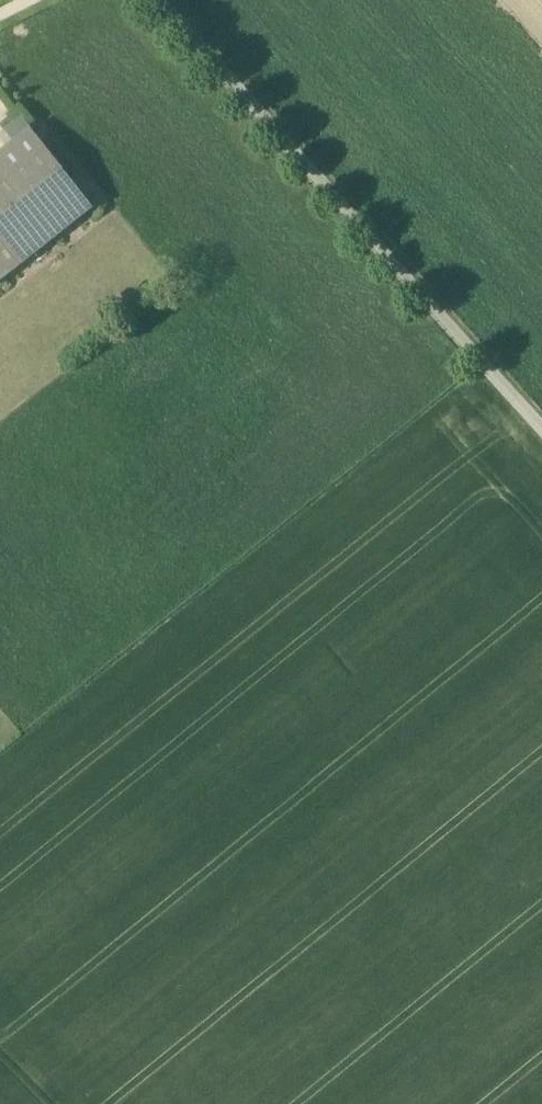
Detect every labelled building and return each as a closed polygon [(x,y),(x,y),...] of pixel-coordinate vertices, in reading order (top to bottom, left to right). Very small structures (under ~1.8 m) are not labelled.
[(0,153),(0,281),(94,208),(31,128),(0,153)]
